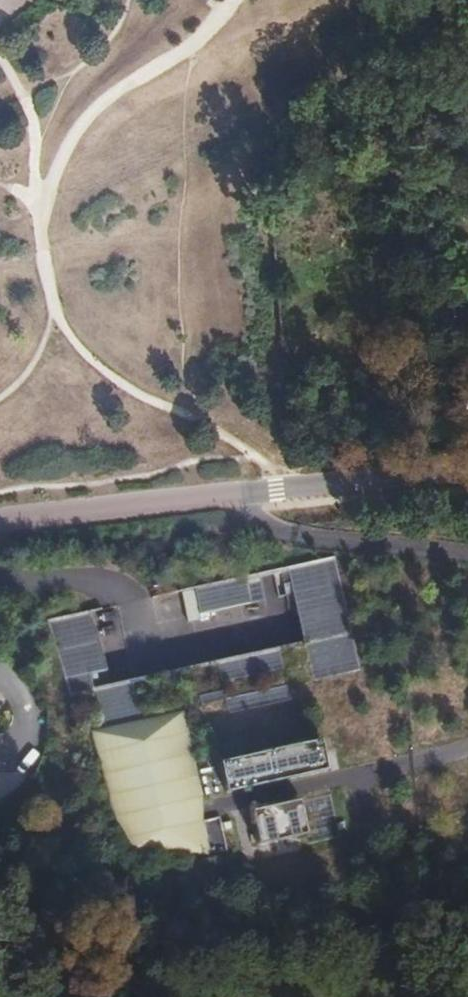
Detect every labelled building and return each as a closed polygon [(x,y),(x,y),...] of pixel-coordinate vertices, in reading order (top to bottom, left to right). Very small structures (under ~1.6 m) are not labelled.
[(45,622),(67,700),(94,694),(130,686),(216,668),(278,654),(304,648),(351,638),(334,559),(45,622)] [(304,648),(312,685),(359,674),(351,638),(304,648)] [(216,668),(220,685),(282,671),(278,654),(216,668)] [(94,694),(101,730),(138,722),(130,686),(94,694)] [(223,702),(227,716),(288,702),(285,688),(223,702)] [(197,699),(199,707),(223,702),(222,694),(197,699)] [(88,733),(124,855),(207,853),(225,850),(219,816),(200,819),(200,797),(182,713),(138,722),(101,730),(88,733)] [(227,771),(230,784),(307,767),(305,754),(227,771)] [(289,802),(298,844),(331,837),(321,795),(289,802)] [(275,816),(280,839),(289,837),(284,814),(275,816)] [(253,820),(258,844),(266,842),(261,819),(253,820)]
